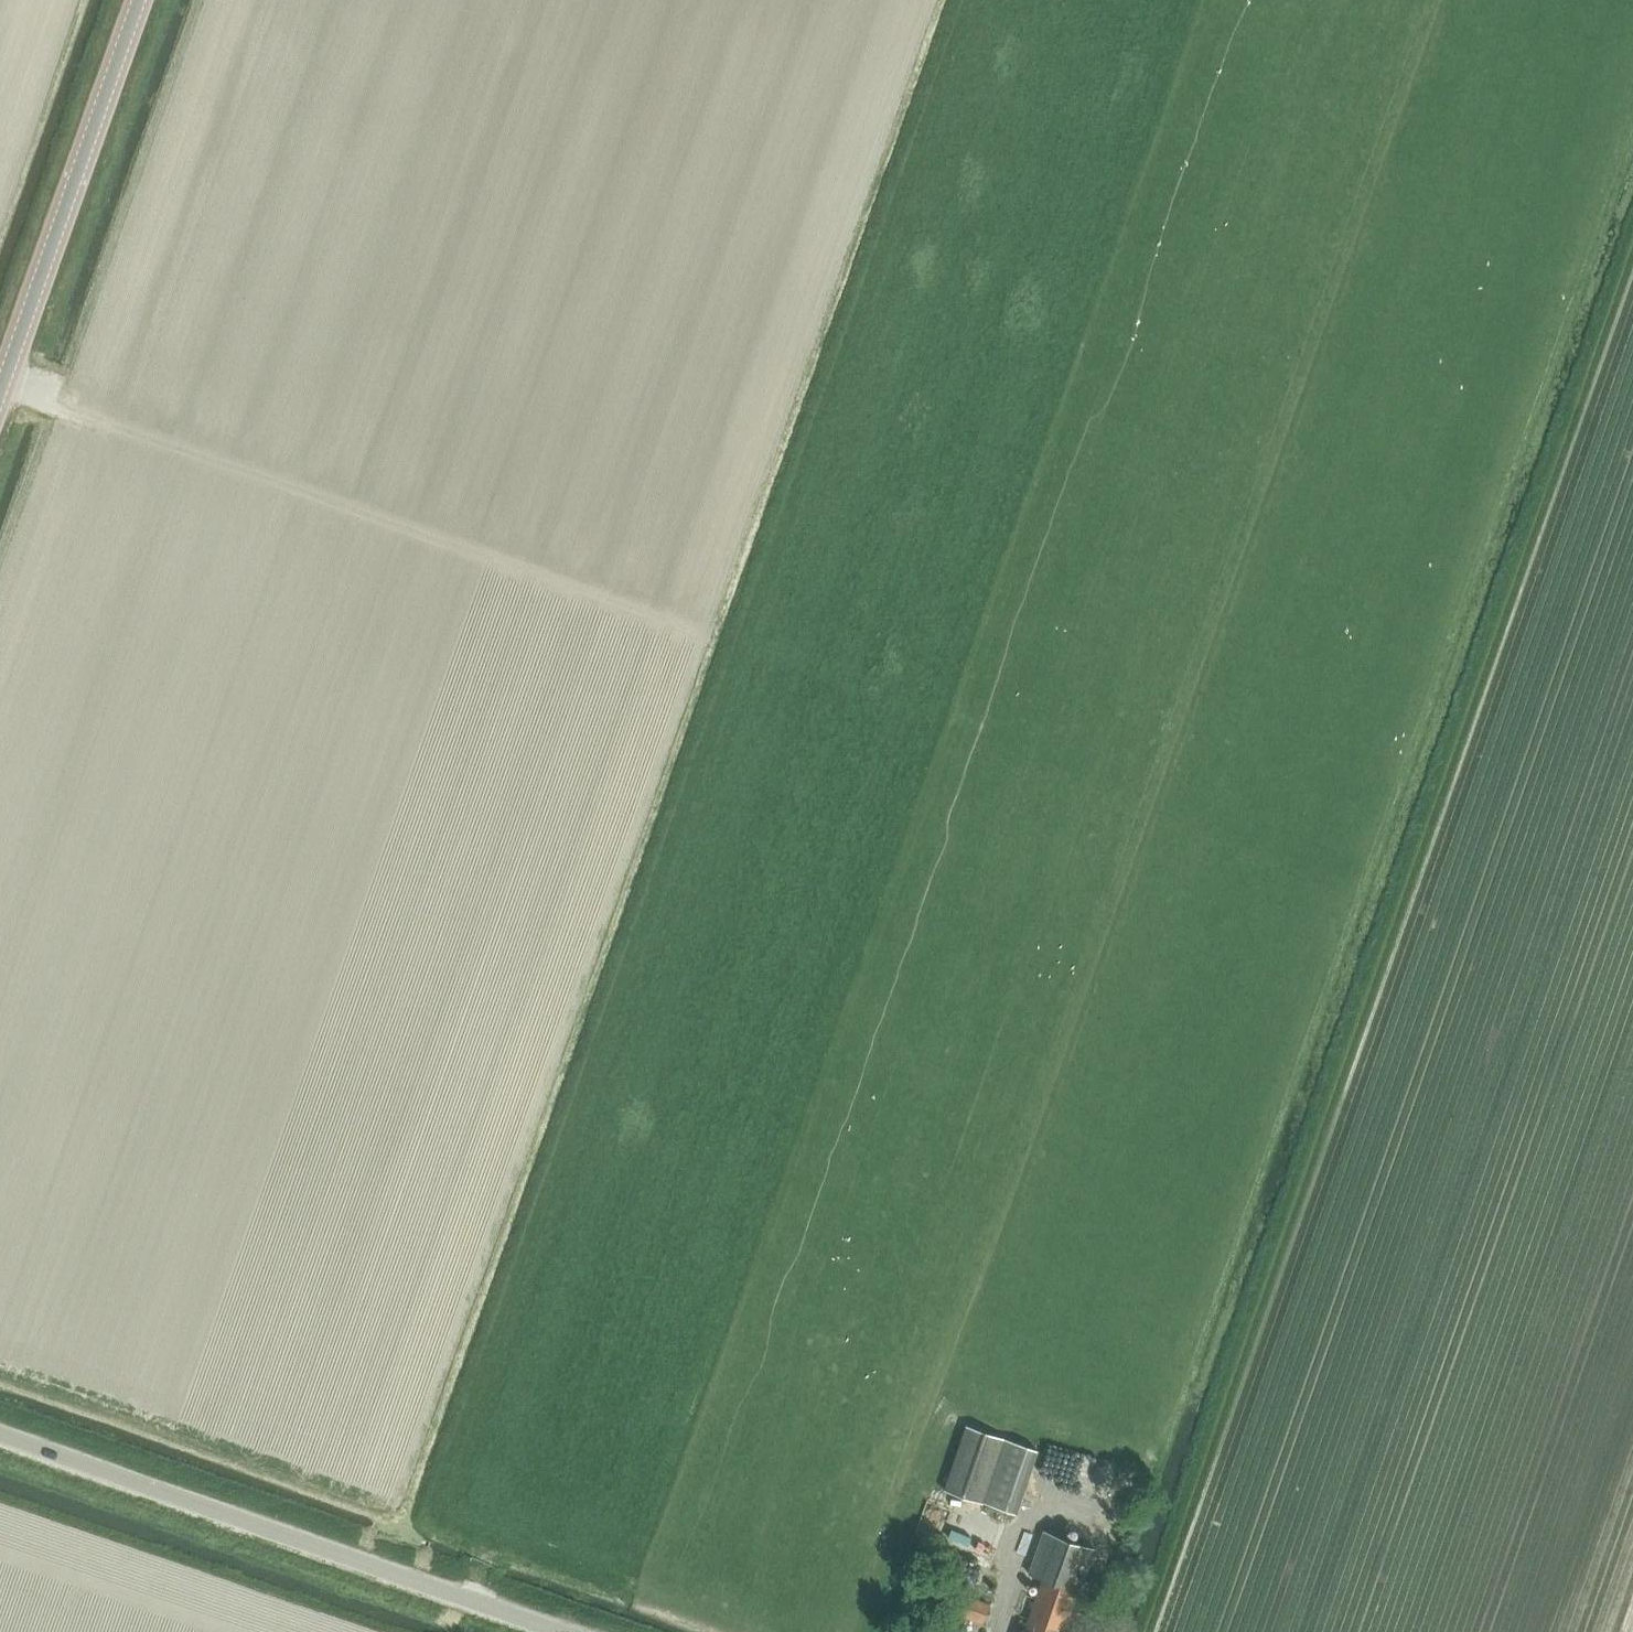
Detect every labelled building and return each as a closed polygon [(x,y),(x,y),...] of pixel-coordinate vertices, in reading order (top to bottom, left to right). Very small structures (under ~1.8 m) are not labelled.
[(983,1502),(1016,1514),(1038,1450),(966,1424),(944,1489),(983,1502)] [(1079,1590),(1081,1591),(1096,1548),(1044,1529),(1029,1572),(1043,1577),(1025,1631),(1063,1631),(1079,1590)] [(960,1615),(984,1623),(991,1603),(967,1594),(960,1615)] [(1078,1610),(1074,1624),(1090,1629),(1095,1616),(1078,1610)]
